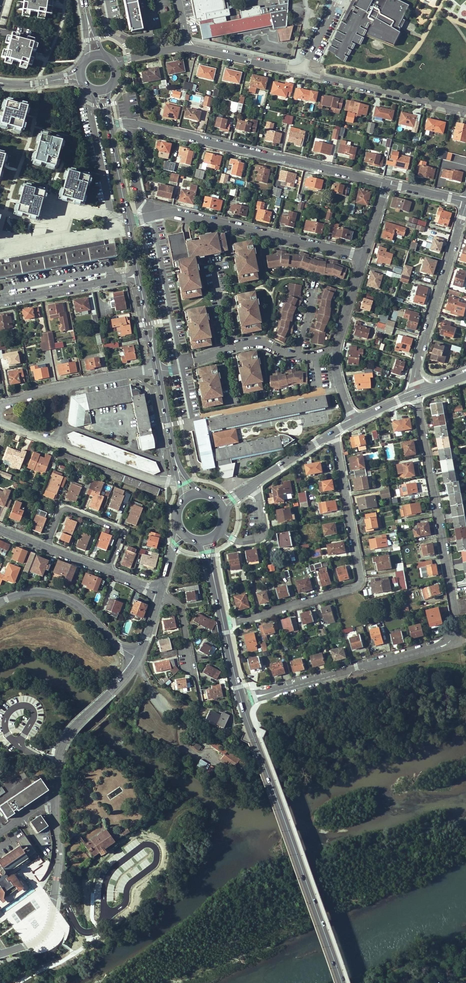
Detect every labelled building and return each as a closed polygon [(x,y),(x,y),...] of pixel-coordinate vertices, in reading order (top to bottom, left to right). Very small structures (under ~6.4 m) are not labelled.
[(21,10),(44,13),(46,0),(22,0),(21,10)] [(132,32),(142,30),(137,4),(136,0),(124,0),(130,30),(131,30),(132,32)] [(199,22),(213,19),(214,25),(226,23),(225,16),(230,15),(228,2),(224,3),(224,0),(192,0),(196,21),(199,21),(199,22)] [(215,37),(215,36),(273,25),(273,29),(276,29),(287,27),(288,10),(286,11),(287,0),(278,0),(279,5),(259,8),(261,16),(226,23),(214,25),(213,19),(199,22),(203,39),(209,38),(215,37)] [(330,50),(336,55),(338,56),(339,55),(341,56),(340,58),(345,61),(347,56),(345,55),(346,53),(348,54),(349,55),(351,50),(348,48),(349,47),(352,48),(355,43),(352,42),(353,41),(356,42),(360,44),(364,37),(363,37),(357,34),(358,32),(364,35),(365,33),(367,30),(361,27),(362,25),(367,28),(369,23),(373,24),(368,34),(370,35),(395,45),(401,32),(399,31),(401,27),(399,27),(403,19),(410,5),(400,0),(388,0),(387,2),(385,1),(386,0),(359,0),(356,6),(360,8),(357,14),(353,12),(347,24),(343,22),(340,30),(347,33),(346,35),(339,31),(336,38),(343,41),(342,43),(335,39),(332,44),(339,48),(339,49),(332,46),(330,50)] [(343,19),(346,21),(357,0),(353,0),(343,19)] [(287,27),(276,29),(279,41),(289,40),(293,26),(287,27)] [(10,36),(4,58),(26,64),(32,43),(10,36)] [(183,60),(167,63),(169,74),(185,71),(183,60)] [(215,69),(199,65),(197,76),(212,80),(215,69)] [(149,71),(144,72),(143,74),(143,75),(144,82),(160,79),(158,67),(149,69),(149,71)] [(241,73),(225,69),(223,80),(238,83),(241,73)] [(259,77),(258,79),(252,77),(249,92),(255,94),(256,88),(264,90),(267,79),(259,77)] [(168,87),(166,80),(162,81),(163,85),(160,85),(160,88),(168,87)] [(271,94),(279,95),(279,93),(286,95),(287,91),(291,92),(292,85),(286,83),(285,85),(274,82),(271,94)] [(317,93),(299,89),(297,98),(315,102),(317,93)] [(26,102),(5,96),(0,114),(0,125),(18,130),(26,102)] [(333,98),(324,96),(322,105),(340,109),(343,99),(334,97),(333,98)] [(360,103),(351,101),(349,111),(366,115),(368,106),(360,104),(360,103)] [(238,103),(232,102),(230,110),(236,111),(238,103)] [(166,104),(164,113),(167,114),(167,115),(171,117),(171,118),(177,119),(179,108),(166,104)] [(373,116),(392,120),(394,111),(376,107),(373,116)] [(200,112),(187,109),(185,117),(198,121),(200,112)] [(413,115),(402,113),(399,124),(413,127),(415,121),(419,122),(420,115),(413,113),(413,115)] [(215,127),(220,128),(224,129),(223,130),(228,131),(230,121),(217,118),(215,127)] [(254,132),(257,123),(251,122),(250,124),(241,122),(242,120),(238,119),(236,128),(238,129),(237,129),(249,132),(249,131),(254,132)] [(445,123),(428,119),(425,130),(442,134),(445,123)] [(274,123),(267,122),(265,130),(268,131),(266,140),(279,143),(281,134),(272,132),(274,123)] [(465,141),(465,133),(465,132),(465,126),(457,123),(453,140),(465,143),(465,141)] [(305,131),(291,128),(290,131),(287,142),(295,143),(295,145),(302,147),(305,131)] [(331,138),(337,140),(339,130),(333,129),(331,138)] [(51,168),(58,143),(60,136),(39,131),(30,163),(51,168)] [(389,148),(391,140),(387,139),(387,140),(384,139),(382,146),(389,148)] [(171,144),(158,141),(156,150),(160,151),(169,153),(171,144)] [(332,146),(316,142),(313,151),(330,155),(332,146)] [(356,148),(340,144),(338,153),(347,155),(347,154),(349,154),(354,155),(356,148)] [(193,152),(190,151),(187,150),(188,149),(181,147),(179,155),(182,156),(180,162),(190,165),(193,152)] [(9,150),(0,148),(0,179),(1,179),(9,150)] [(399,153),(392,151),(390,159),(394,160),(396,160),(395,162),(394,167),(407,170),(409,158),(398,155),(399,153)] [(219,156),(207,153),(204,163),(213,165),(212,168),(218,170),(219,166),(217,165),(219,156)] [(365,162),(370,163),(373,164),(372,165),(381,167),(383,157),(367,153),(365,162)] [(244,164),(240,163),(238,162),(238,161),(231,159),(230,164),(233,165),(230,174),(241,177),(244,164)] [(420,166),(418,172),(420,172),(419,176),(432,179),(434,169),(424,166),(426,162),(418,161),(417,165),(420,166)] [(269,170),(266,169),(263,168),(264,167),(256,165),(255,170),(258,171),(256,181),(266,183),(269,170)] [(82,203),(89,178),(91,171),(70,166),(61,198),(82,203)] [(200,170),(197,169),(195,176),(199,177),(199,176),(203,177),(204,171),(200,170)] [(451,171),(443,169),(441,178),(460,182),(463,172),(454,170),(453,172),(451,171)] [(294,174),(281,171),(279,180),(287,182),(286,186),(293,187),(294,183),(291,183),(294,174)] [(323,180),(309,177),(309,179),(307,178),(305,186),(309,186),(308,188),(318,191),(319,189),(320,189),(323,180)] [(37,218),(44,193),(46,187),(25,181),(16,213),(37,218)] [(342,186),(334,184),(332,192),(345,195),(347,186),(343,185),(342,186)] [(160,185),(157,193),(159,194),(159,196),(170,199),(172,188),(160,185)] [(182,189),(180,198),(183,199),(182,201),(187,202),(186,202),(192,204),(197,186),(191,185),(189,191),(182,189)] [(277,188),(273,187),(271,194),(275,195),(275,196),(279,197),(281,190),(277,189),(277,188)] [(370,192),(359,189),(356,202),(367,205),(370,192)] [(210,198),(205,197),(203,207),(220,210),(222,201),(218,200),(219,196),(211,194),(210,198)] [(299,202),(304,203),(304,201),(301,201),(302,195),(298,194),(296,201),(299,202)] [(410,202),(394,197),(391,207),(396,208),(399,209),(407,212),(410,202)] [(265,203),(258,202),(257,209),(259,210),(257,219),(269,222),(271,213),(263,211),(265,203)] [(245,216),(247,208),(234,205),(232,205),(230,211),(234,212),(233,214),(245,216)] [(442,209),(439,208),(435,222),(438,223),(438,224),(447,226),(451,214),(442,212),(442,209)] [(288,214),(283,212),(280,223),(285,224),(285,226),(293,228),(295,218),(287,217),(288,214)] [(323,225),(306,221),(304,230),(321,234),(323,225)] [(394,228),(385,225),(382,237),(391,240),(394,232),(396,233),(396,234),(403,236),(405,229),(395,225),(394,228)] [(347,231),(334,227),(332,237),(336,238),(337,237),(345,239),(347,231)] [(186,242),(189,259),(194,258),(195,258),(226,252),(225,250),(226,250),(223,232),(185,240),(186,242)] [(443,240),(434,237),(431,250),(439,253),(443,240)] [(171,243),(175,262),(189,259),(186,242),(180,243),(179,241),(171,243)] [(251,241),(232,245),(233,251),(235,250),(236,254),(235,254),(236,258),(234,259),(235,264),(236,270),(239,283),(254,280),(253,276),(256,276),(255,272),(257,272),(253,255),(252,249),(252,247),(251,241)] [(116,257),(114,244),(0,265),(0,263),(0,279),(116,257)] [(385,252),(383,252),(384,249),(379,247),(377,254),(378,255),(378,257),(376,260),(377,261),(382,262),(389,264),(392,255),(385,252)] [(266,256),(268,268),(278,266),(278,265),(297,268),(297,267),(315,273),(343,279),(347,269),(336,265),(337,261),(329,261),(329,263),(322,262),(322,260),(315,258),(314,261),(307,258),(308,255),(301,253),(300,256),(285,254),(286,251),(278,251),(278,254),(266,256)] [(180,287),(182,300),(196,297),(196,293),(200,292),(199,289),(200,288),(199,282),(197,271),(195,266),(195,264),(194,258),(189,259),(175,262),(176,267),(178,267),(179,271),(178,271),(179,275),(177,276),(179,281),(180,287)] [(432,275),(434,269),(432,269),(434,265),(432,264),(433,261),(425,259),(421,272),(432,275)] [(458,272),(454,285),(462,287),(465,279),(465,274),(465,271),(460,269),(459,272),(458,272)] [(371,275),(370,280),(369,280),(367,285),(378,289),(382,276),(374,273),(373,276),(371,275)] [(399,281),(407,283),(409,277),(401,275),(399,281)] [(277,330),(273,339),(283,343),(288,333),(291,334),(292,330),(292,326),(290,325),(291,318),(294,319),(295,315),(296,312),(293,311),(295,307),(296,304),(299,306),(300,302),(302,298),(299,297),(301,286),(289,284),(288,293),(280,311),(279,320),(278,327),(277,330)] [(312,333),(311,344),(323,346),(324,336),(323,335),(330,318),(332,299),(335,290),(325,286),(321,296),(318,296),(317,304),(319,304),(319,311),(316,311),(314,318),(317,319),(314,326),(312,325),(309,332),(312,333)] [(427,289),(418,286),(413,302),(422,305),(427,289)] [(116,310),(126,308),(123,292),(113,293),(116,310)] [(254,292),(235,296),(236,301),(239,301),(240,305),(239,305),(239,309),(238,309),(239,315),(240,321),(243,333),(257,330),(256,327),(260,326),(259,322),(261,322),(259,316),(257,305),(256,299),(256,298),(254,292)] [(451,310),(454,311),(453,314),(457,315),(458,313),(463,314),(465,306),(465,305),(458,302),(459,300),(450,297),(446,309),(451,310)] [(372,302),(363,299),(360,309),(369,311),(372,302)] [(90,310),(88,301),(85,302),(85,300),(80,301),(80,300),(74,301),(76,312),(90,310)] [(49,305),(51,315),(59,314),(60,317),(61,323),(63,325),(64,325),(65,330),(69,330),(66,313),(63,313),(62,303),(49,305)] [(25,319),(39,317),(38,308),(23,310),(25,319)] [(204,308),(185,311),(186,317),(188,317),(189,320),(188,321),(189,325),(187,325),(188,331),(190,337),(192,349),(206,346),(205,343),(209,342),(209,338),(210,338),(209,332),(206,321),(205,315),(205,314),(204,308)] [(418,314),(412,312),(411,315),(410,314),(406,327),(415,330),(418,318),(417,318),(418,314)] [(10,328),(8,319),(11,318),(10,313),(3,314),(4,316),(1,316),(0,316),(0,330),(10,328)] [(131,334),(128,322),(126,322),(126,318),(109,321),(107,325),(111,328),(117,327),(120,326),(121,330),(122,335),(131,334)] [(443,320),(440,328),(442,328),(440,334),(453,338),(456,328),(449,326),(447,325),(448,322),(443,320)] [(461,324),(462,322),(456,320),(455,323),(459,324),(458,326),(465,328),(465,326),(461,324)] [(361,323),(356,321),(354,329),(355,329),(354,332),(353,335),(366,339),(369,329),(360,326),(361,323)] [(385,325),(378,323),(375,330),(383,333),(384,329),(385,325)] [(412,339),(402,336),(400,344),(397,344),(395,350),(399,352),(399,349),(408,352),(412,339)] [(51,349),(49,341),(45,342),(42,342),(41,343),(42,350),(51,349)] [(434,352),(433,352),(431,359),(444,363),(446,354),(443,353),(444,347),(436,344),(434,352)] [(133,346),(124,347),(125,356),(122,356),(123,363),(127,362),(126,359),(135,358),(133,346)] [(358,352),(349,351),(348,364),(358,365),(359,357),(362,357),(362,350),(359,350),(358,352)] [(255,351),(236,355),(238,361),(240,360),(241,364),(240,364),(241,368),(239,369),(240,374),(241,380),(244,393),(258,390),(257,386),(261,386),(260,382),(261,382),(260,375),(258,365),(257,359),(257,357),(255,351)] [(91,368),(100,366),(98,357),(85,360),(87,370),(92,369),(91,368)] [(392,373),(400,376),(401,371),(402,371),(405,363),(396,360),(392,373)] [(60,375),(77,372),(75,362),(58,366),(60,375)] [(49,379),(48,367),(39,368),(38,365),(30,366),(30,372),(33,371),(34,380),(49,379)] [(215,366),(196,370),(197,375),(200,375),(201,379),(200,379),(201,383),(199,383),(200,389),(201,395),(204,407),(218,404),(217,401),(221,400),(220,396),(221,396),(220,390),(218,379),(217,373),(217,372),(215,366)] [(383,370),(375,367),(374,371),(376,371),(375,373),(377,374),(377,375),(381,376),(382,373),(383,370)] [(15,371),(15,375),(9,376),(10,384),(25,382),(23,369),(15,371)] [(372,369),(364,370),(364,374),(364,377),(359,378),(359,374),(354,375),(354,383),(356,382),(356,385),(357,389),(370,388),(369,377),(372,377),(372,373),(372,369)] [(297,384),(306,384),(306,373),(295,373),(294,370),(287,372),(287,374),(281,376),(280,373),(272,374),(273,377),(269,377),(269,389),(278,389),(297,384)] [(154,448),(151,434),(147,416),(148,416),(148,414),(147,410),(146,410),(143,395),(140,396),(139,393),(141,392),(135,388),(134,390),(131,391),(130,389),(130,386),(86,394),(86,395),(77,397),(77,396),(72,397),(69,420),(69,422),(70,423),(71,424),(72,424),(75,426),(91,423),(89,410),(133,401),(140,436),(139,436),(140,438),(137,439),(139,449),(141,449),(142,450),(154,448)] [(294,402),(296,413),(326,407),(324,396),(294,402)] [(275,417),(296,413),(294,402),(273,406),(275,417)] [(444,414),(442,403),(431,404),(432,409),(436,409),(437,415),(444,414)] [(251,422),(275,417),(273,406),(265,407),(263,407),(263,408),(249,411),(251,422)] [(230,426),(251,422),(249,411),(228,415),(230,426)] [(436,427),(446,425),(444,414),(437,415),(438,422),(435,422),(436,427)] [(209,423),(210,430),(230,426),(228,415),(208,419),(209,423)] [(410,424),(410,419),(393,422),(395,432),(413,429),(412,424),(410,424)] [(210,430),(209,423),(203,424),(202,420),(194,422),(196,430),(191,431),(197,460),(198,461),(199,462),(200,462),(202,463),(203,463),(204,469),(214,467),(212,458),(216,458),(214,452),(211,452),(209,443),(213,442),(210,430)] [(448,433),(447,428),(446,425),(436,427),(436,432),(440,432),(441,438),(448,437),(448,433)] [(137,455),(134,457),(133,454),(132,454),(129,455),(128,452),(125,453),(124,451),(121,452),(119,449),(116,450),(115,447),(112,448),(111,446),(110,446),(107,447),(106,444),(103,445),(102,442),(101,442),(98,443),(97,441),(94,442),(92,439),(89,440),(88,437),(85,438),(84,436),(83,436),(80,437),(79,434),(78,434),(75,435),(74,432),(68,435),(73,445),(76,443),(78,446),(81,445),(82,448),(85,446),(86,450),(90,448),(91,451),(94,450),(95,453),(98,452),(99,455),(103,453),(104,456),(107,455),(109,458),(112,457),(113,460),(116,458),(117,461),(120,460),(122,463),(125,461),(126,464),(130,463),(131,466),(134,465),(135,468),(138,466),(140,469),(143,468),(144,471),(147,470),(149,473),(152,471),(153,475),(157,473),(160,472),(157,465),(156,465),(155,462),(152,463),(151,461),(148,462),(146,459),(143,460),(142,457),(139,459),(137,455)] [(217,465),(230,462),(229,458),(281,448),(279,436),(214,449),(214,452),(216,458),(217,465)] [(355,438),(351,439),(353,448),(366,445),(364,437),(356,439),(355,438)] [(441,438),(436,439),(437,444),(438,444),(440,450),(450,448),(448,437),(441,438)] [(414,441),(403,443),(404,449),(406,456),(416,454),(414,441)] [(15,450),(8,448),(4,459),(13,462),(21,466),(27,452),(22,450),(21,453),(21,454),(14,451),(15,450)] [(440,450),(441,456),(440,456),(440,462),(445,461),(452,459),(450,448),(440,450)] [(62,452),(58,451),(56,457),(67,461),(70,462),(74,464),(77,465),(88,469),(98,473),(112,478),(119,481),(151,493),(154,494),(158,495),(160,489),(150,485),(146,483),(139,481),(136,480),(129,477),(122,474),(115,472),(111,470),(101,466),(97,465),(94,464),(90,463),(87,461),(80,459),(69,455),(62,452)] [(35,470),(36,468),(40,470),(45,472),(51,456),(47,455),(45,459),(44,460),(41,459),(40,460),(38,459),(39,456),(40,455),(35,453),(28,468),(35,470)] [(352,458),(354,470),(355,470),(355,474),(366,472),(363,456),(352,458)] [(444,472),(454,471),(452,459),(445,461),(446,467),(443,468),(444,472)] [(413,468),(412,462),(397,465),(398,474),(404,473),(405,477),(419,475),(418,467),(413,468)] [(306,466),(307,475),(308,475),(314,473),(322,472),(321,463),(306,466)] [(10,479),(11,475),(0,471),(0,476),(10,479)] [(445,477),(448,477),(449,483),(452,483),(456,482),(454,471),(444,472),(445,477)] [(358,491),(369,489),(366,472),(355,474),(356,478),(355,479),(358,491)] [(46,490),(44,496),(53,499),(55,494),(56,494),(60,485),(59,485),(60,480),(64,482),(66,478),(62,476),(53,473),(52,477),(53,477),(47,491),(46,490)] [(85,487),(89,489),(93,478),(89,477),(85,487)] [(93,478),(89,489),(92,490),(90,494),(94,495),(89,507),(98,511),(101,502),(100,502),(102,496),(99,494),(104,482),(93,478)] [(334,490),(332,481),(319,483),(321,492),(334,490)] [(276,506),(285,504),(283,494),(291,493),(289,482),(282,483),(283,487),(273,489),(276,506)] [(452,483),(453,489),(448,490),(449,495),(450,495),(461,493),(459,482),(456,482),(452,483)] [(70,491),(67,499),(76,502),(78,497),(76,496),(80,487),(72,483),(69,491),(70,491)] [(399,486),(401,496),(408,495),(409,495),(408,493),(417,492),(416,483),(399,486)] [(119,505),(123,495),(125,491),(116,487),(115,490),(117,491),(116,493),(115,492),(112,499),(113,500),(111,503),(109,507),(119,511),(121,506),(119,505)] [(4,506),(10,491),(5,489),(3,493),(0,492),(0,505),(4,506)] [(380,496),(388,495),(389,497),(391,497),(389,489),(379,491),(380,496)] [(300,502),(300,503),(308,502),(306,492),(298,494),(300,502)] [(456,505),(463,504),(461,493),(450,495),(451,499),(454,499),(456,505)] [(358,498),(359,503),(363,503),(364,509),(370,508),(369,497),(358,498)] [(20,521),(24,511),(19,509),(20,506),(21,503),(16,501),(9,517),(20,521)] [(126,522),(135,525),(139,517),(137,517),(141,507),(142,505),(133,501),(131,508),(132,508),(126,522)] [(337,510),(335,501),(318,504),(320,514),(329,513),(328,511),(337,510)] [(420,512),(419,503),(402,506),(403,509),(400,509),(402,517),(413,515),(412,514),(420,512)] [(457,512),(453,513),(454,517),(465,515),(463,504),(456,505),(457,512)] [(279,523),(292,521),(291,516),(290,509),(279,510),(280,517),(278,517),(279,523)] [(35,522),(32,529),(40,533),(42,528),(41,528),(45,518),(47,513),(41,510),(39,515),(37,514),(34,522),(35,522)] [(376,512),(365,514),(367,527),(368,530),(374,529),(378,529),(378,527),(376,519),(376,517),(377,517),(376,512)] [(465,527),(465,523),(465,515),(454,517),(455,522),(458,522),(459,528),(465,527)] [(69,543),(73,532),(72,531),(76,522),(68,518),(65,526),(66,526),(63,533),(62,533),(61,536),(62,536),(61,539),(69,543)] [(430,534),(428,523),(418,524),(420,536),(430,534)] [(337,534),(335,524),(323,526),(325,536),(337,534)] [(465,539),(465,527),(459,528),(454,529),(457,541),(465,539)] [(81,537),(77,547),(85,550),(87,545),(86,545),(90,535),(81,532),(80,536),(81,537)] [(100,540),(98,547),(106,550),(108,545),(106,545),(110,535),(102,532),(99,539),(100,540)] [(160,535),(150,532),(146,545),(155,547),(158,539),(160,535)] [(293,545),(290,532),(277,534),(279,547),(293,545)] [(382,536),(382,538),(370,540),(371,549),(387,546),(386,535),(382,536)] [(457,541),(458,552),(461,551),(465,550),(465,539),(457,541)] [(3,552),(2,554),(5,556),(7,550),(8,548),(10,548),(11,546),(0,541),(0,551),(3,552)] [(345,552),(344,543),(328,545),(330,554),(345,552)] [(434,555),(432,543),(422,545),(424,557),(434,555)] [(125,554),(126,554),(122,565),(130,568),(132,564),(131,563),(135,553),(134,553),(136,549),(129,546),(127,550),(125,554)] [(12,559),(22,563),(27,552),(17,548),(16,550),(15,553),(12,559)] [(155,567),(155,566),(159,554),(140,548),(139,554),(137,562),(145,564),(148,565),(147,568),(153,570),(154,566),(155,567)] [(259,560),(257,550),(246,552),(247,562),(249,562),(250,565),(259,563),(259,560)] [(27,562),(24,570),(23,571),(27,573),(35,553),(31,552),(28,559),(27,562)] [(238,553),(229,555),(230,565),(240,563),(238,553)] [(391,568),(389,556),(373,558),(374,563),(376,562),(378,570),(391,568)] [(47,568),(49,561),(41,558),(40,560),(36,558),(30,571),(41,575),(44,569),(48,571),(48,568),(47,568)] [(75,568),(61,562),(57,573),(62,575),(61,576),(70,580),(75,568)] [(309,565),(311,572),(316,571),(315,569),(323,567),(322,563),(309,565)] [(0,585),(2,581),(6,582),(7,580),(7,579),(15,581),(19,568),(7,564),(3,576),(0,575),(0,585)] [(436,565),(427,566),(429,576),(436,574),(436,570),(437,570),(436,565)] [(349,578),(346,566),(336,569),(340,581),(349,578)] [(320,569),(321,573),(322,575),(319,576),(322,586),(331,583),(326,568),(320,569)] [(406,581),(404,570),(397,571),(396,572),(396,577),(401,576),(402,581),(406,581)] [(82,583),(88,585),(91,587),(90,588),(95,590),(97,587),(101,588),(104,580),(100,579),(99,579),(86,574),(82,583)] [(312,589),(309,578),(297,582),(300,593),(312,589)] [(378,578),(372,580),(372,583),(374,583),(375,588),(377,588),(377,592),(391,590),(389,580),(379,581),(378,578)] [(195,594),(199,593),(198,585),(185,587),(187,602),(196,600),(195,594)] [(279,599),(290,595),(287,585),(276,589),(279,599)] [(441,593),(438,585),(421,589),(424,599),(432,597),(432,596),(441,593)] [(267,588),(267,587),(257,590),(261,604),(269,602),(267,593),(272,592),(271,587),(267,588)] [(249,607),(246,594),(236,597),(240,610),(249,607)] [(122,604),(110,599),(106,611),(107,612),(106,613),(116,617),(122,604)] [(146,606),(135,601),(130,613),(142,618),(146,606)] [(321,609),(324,619),(327,618),(328,620),(329,624),(334,622),(330,606),(321,609)] [(427,611),(430,623),(437,621),(436,619),(438,618),(440,617),(438,608),(427,611)] [(314,622),(311,612),(300,615),(302,625),(314,622)] [(212,634),(216,634),(219,633),(217,622),(213,620),(212,619),(211,620),(198,613),(193,620),(198,623),(199,622),(211,630),(212,634)] [(172,619),(163,621),(164,630),(176,628),(174,616),(171,616),(172,619)] [(442,624),(440,617),(438,618),(436,619),(437,621),(430,623),(431,627),(442,624)] [(128,635),(133,621),(127,618),(121,633),(128,635)] [(291,618),(281,620),(284,629),(286,634),(291,632),(291,631),(298,629),(295,618),(291,619),(291,618)] [(264,625),(260,626),(263,636),(275,633),(273,624),(265,626),(264,625)] [(371,638),(373,645),(383,643),(379,627),(377,628),(376,624),(369,627),(372,638),(371,638)] [(423,635),(420,624),(410,627),(413,638),(423,635)] [(402,632),(390,635),(392,640),(393,645),(405,641),(402,632)] [(257,645),(254,633),(245,635),(249,652),(257,650),(256,645),(257,645)] [(349,638),(352,650),(363,647),(360,635),(355,637),(349,638)] [(171,649),(169,639),(158,641),(159,646),(158,646),(159,652),(171,649)] [(199,649),(208,654),(209,653),(212,656),(217,648),(213,646),(211,648),(206,644),(207,642),(208,641),(205,639),(203,643),(203,642),(199,649)] [(343,648),(332,651),(334,661),(346,658),(343,648)] [(324,664),(322,654),(311,657),(313,667),(324,664)] [(261,667),(259,657),(248,660),(251,669),(261,667)] [(175,666),(173,659),(154,663),(156,672),(161,671),(161,670),(171,668),(171,667),(175,666)] [(304,669),(302,659),(291,662),(293,672),(304,669)] [(287,661),(282,663),(271,665),(274,676),(289,672),(287,661)] [(220,673),(207,665),(202,672),(207,675),(208,674),(216,679),(220,673)] [(180,679),(176,680),(177,689),(181,688),(181,687),(187,687),(186,680),(180,681),(180,679)] [(228,687),(227,683),(220,684),(221,688),(206,691),(207,698),(217,696),(218,698),(223,697),(221,688),(228,687)] [(221,715),(210,710),(206,718),(219,725),(219,726),(223,728),(229,716),(222,712),(221,715)] [(227,750),(211,739),(208,743),(211,745),(211,746),(223,755),(227,750)] [(201,747),(195,741),(192,744),(198,750),(201,747)] [(224,756),(220,760),(235,769),(238,764),(224,756)] [(202,770),(207,763),(200,759),(196,766),(202,770)] [(17,811),(48,790),(40,779),(0,805),(0,809),(6,818),(14,813),(13,811),(16,809),(17,811)] [(34,820),(30,823),(38,833),(47,826),(40,815),(33,820),(34,820)] [(113,842),(114,842),(106,830),(104,832),(86,844),(80,836),(77,839),(79,842),(81,841),(93,857),(100,852),(105,848),(113,842)] [(1,875),(2,875),(3,875),(6,873),(7,874),(9,873),(9,871),(10,870),(11,871),(13,870),(13,868),(14,867),(15,868),(18,866),(17,865),(18,864),(19,866),(20,865),(19,864),(23,861),(24,862),(26,861),(26,858),(28,857),(29,857),(36,852),(26,838),(19,843),(21,846),(19,847),(19,846),(0,859),(0,875),(1,875)] [(0,900),(3,898),(17,888),(21,885),(19,882),(13,873),(6,879),(7,880),(0,885),(0,899),(0,900)]
